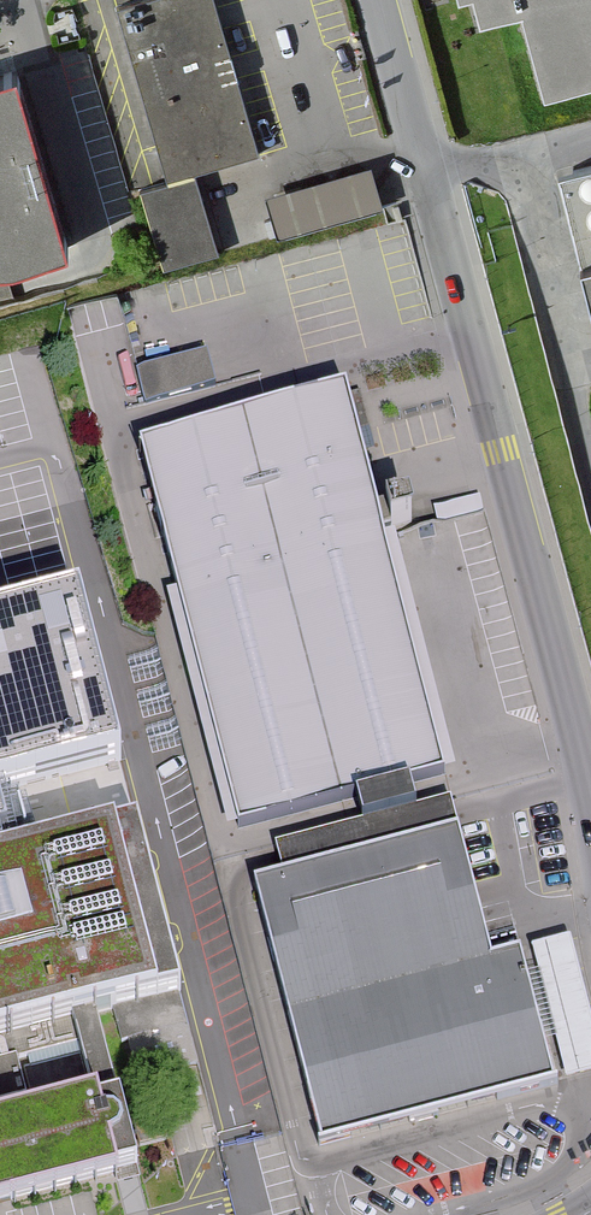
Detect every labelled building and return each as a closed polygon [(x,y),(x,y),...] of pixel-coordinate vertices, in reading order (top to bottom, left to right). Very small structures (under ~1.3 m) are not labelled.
[(110,5),(162,184),(139,190),(162,268),(228,249),(206,173),(264,156),(219,0),(127,0),(110,5)] [(478,26),(525,13),(549,101),(590,90),(590,0),(471,0),(478,26)] [(70,242),(15,62),(0,67),(0,264),(70,242)] [(370,164),(265,194),(277,233),(381,203),(370,164)] [(583,256),(590,287),(590,254),(583,256)] [(208,351),(137,370),(146,403),(216,384),(208,351)] [(168,593),(228,827),(356,795),(409,781),(459,768),(398,531),(383,535),(346,392),(144,444),(182,589),(168,593)] [(0,611),(0,783),(118,752),(75,591),(0,611)] [(356,795),(364,823),(416,809),(409,781),(356,795)] [(283,878),(254,885),(323,1145),(549,1085),(517,964),(496,969),(451,800),(416,809),(364,823),(275,846),(283,878)] [(0,843),(0,1031),(94,1007),(175,986),(129,810),(0,843)] [(530,954),(562,1082),(590,1075),(590,998),(577,942),(530,954)] [(0,1031),(0,1200),(135,1165),(94,1007),(0,1031)]
